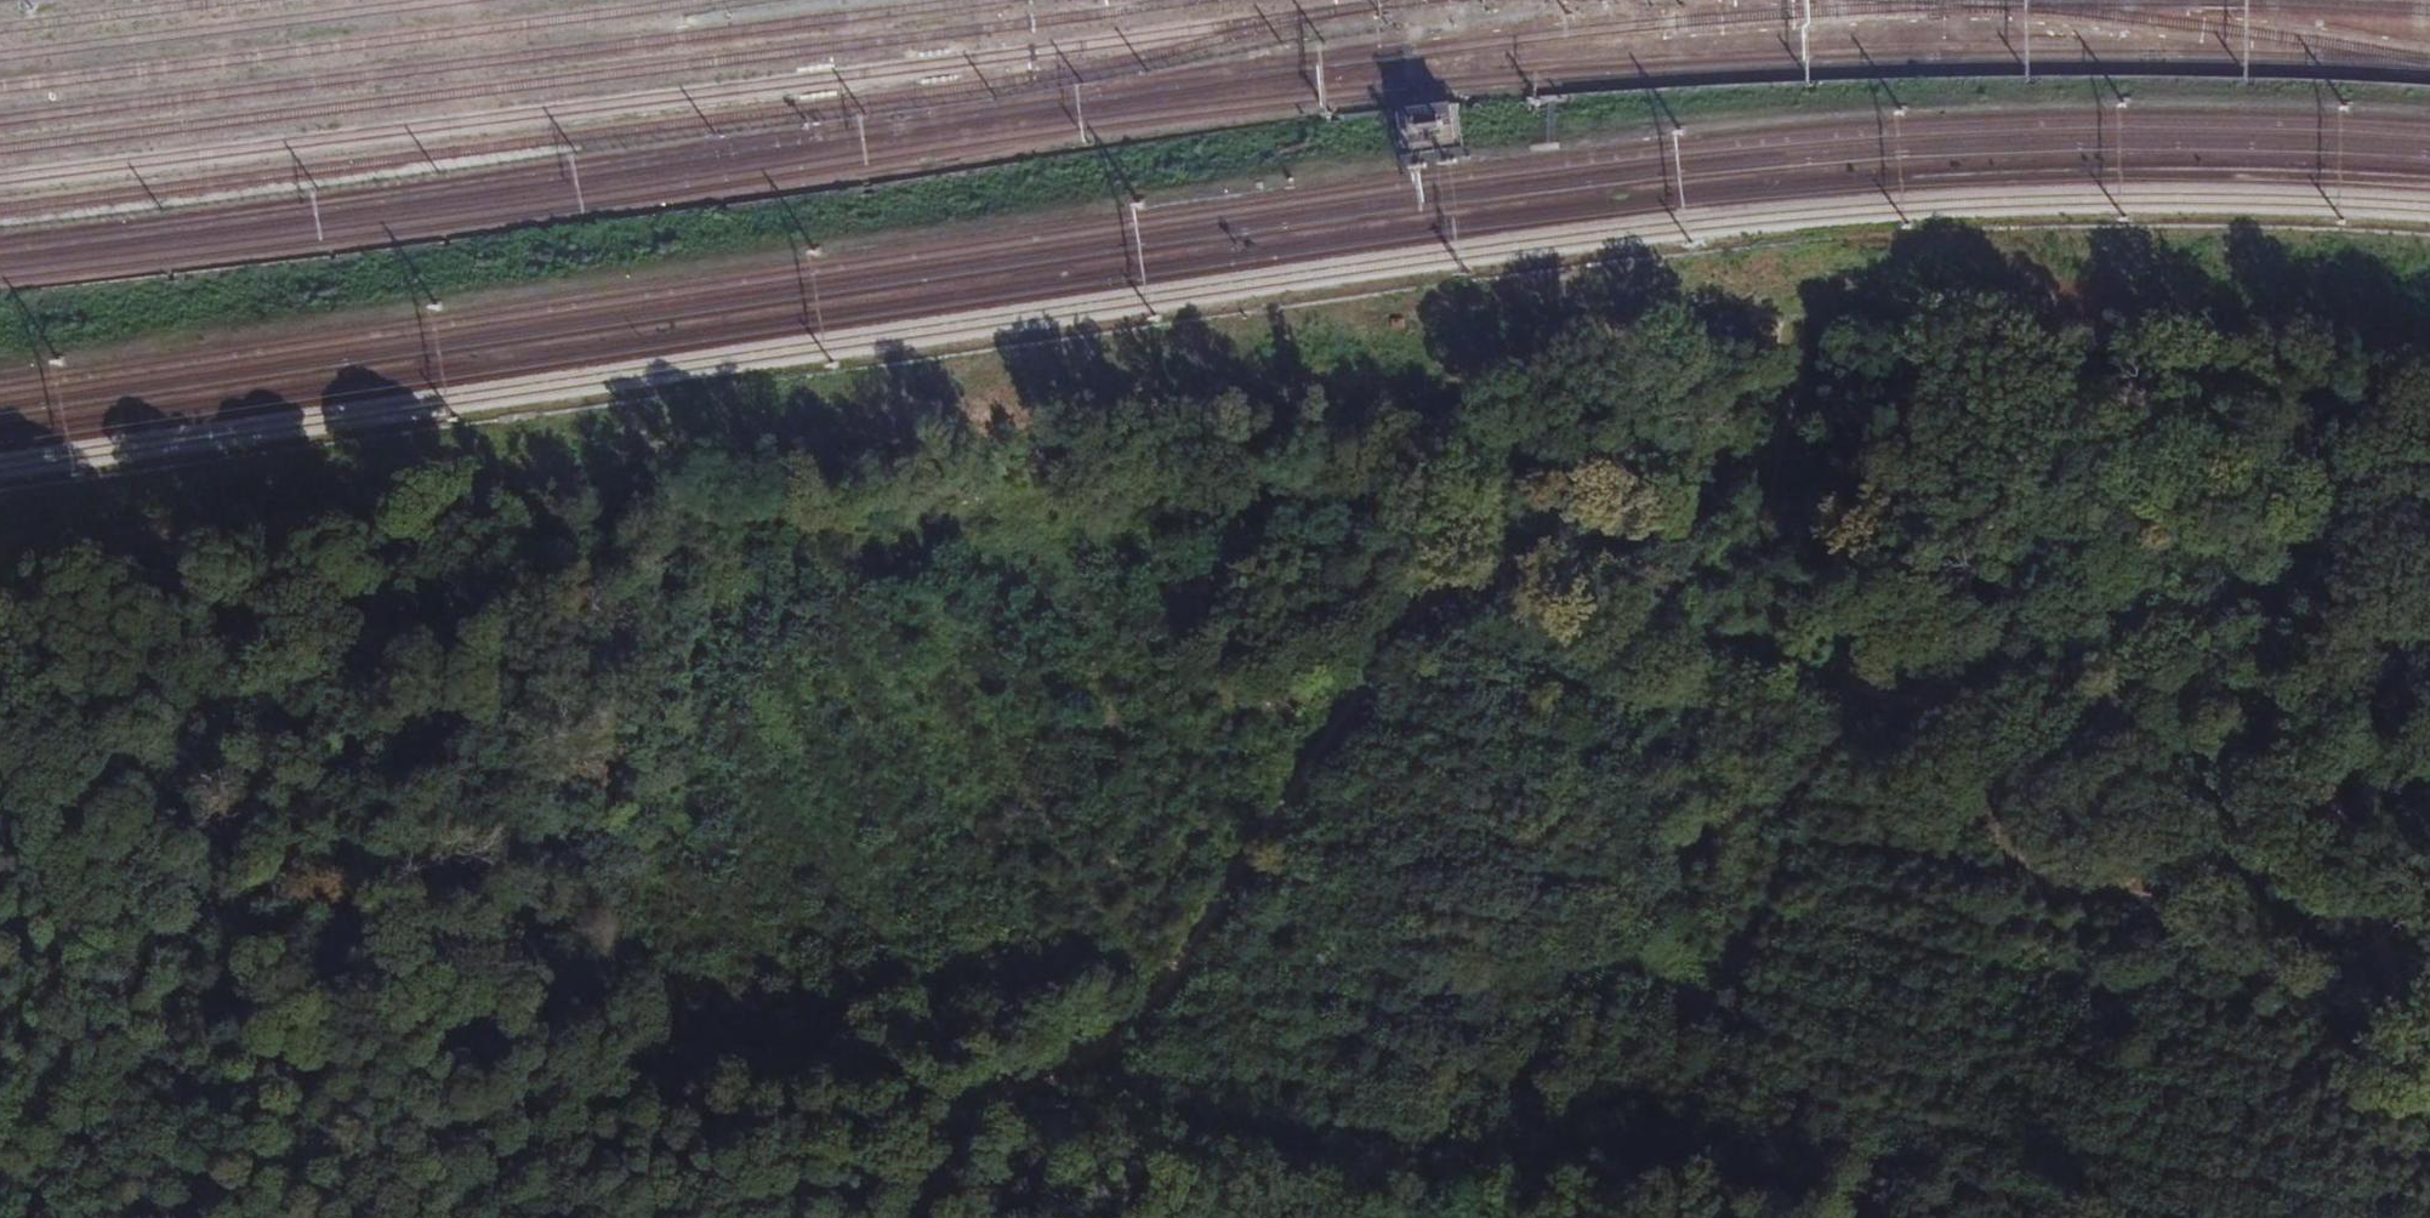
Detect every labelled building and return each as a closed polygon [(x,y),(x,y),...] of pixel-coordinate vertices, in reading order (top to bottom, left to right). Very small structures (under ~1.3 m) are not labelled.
[(1461,103),(1410,112),(1417,154),(1468,146),(1461,103)]
